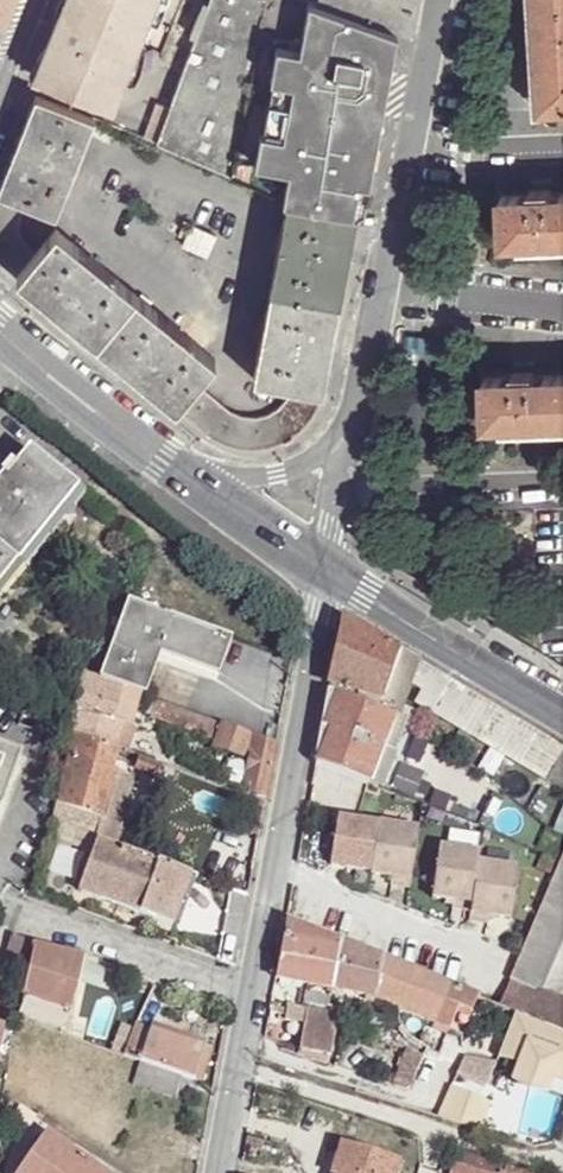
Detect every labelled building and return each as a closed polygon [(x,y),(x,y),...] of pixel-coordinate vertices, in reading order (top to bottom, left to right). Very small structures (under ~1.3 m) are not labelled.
[(2,17),(10,0),(0,0),(0,16),(2,17)] [(34,74),(110,104),(122,74),(125,72),(139,40),(137,37),(140,27),(117,19),(125,0),(63,0),(34,74)] [(117,19),(140,27),(144,16),(147,15),(153,0),(125,0),(117,19)] [(194,45),(155,144),(231,175),(236,155),(257,32),(263,0),(210,0),(194,45)] [(317,0),(309,0),(301,40),(279,37),(255,157),(288,165),(282,196),(288,198),(358,211),(362,211),(395,28),(317,0)] [(257,32),(279,37),(301,40),(309,0),(263,0),(257,32)] [(317,0),(395,28),(410,33),(417,0),(317,0)] [(544,105),(562,104),(562,0),(537,0),(544,105)] [(36,96),(0,185),(0,195),(24,204),(54,217),(95,120),(36,96)] [(255,157),(236,155),(231,175),(282,196),(288,165),(255,157)] [(556,182),(534,184),(534,194),(556,192),(556,182)] [(507,193),(507,241),(562,239),(562,192),(556,192),(534,194),(507,193)] [(0,195),(0,262),(0,263),(17,277),(35,256),(26,249),(22,242),(19,236),(18,228),(17,220),(20,214),(24,204),(0,195)] [(358,211),(288,198),(252,381),(292,388),(322,393),(358,211)] [(213,236),(191,225),(182,246),(205,257),(213,236)] [(213,359),(56,234),(35,256),(17,277),(177,405),(192,383),(213,359)] [(538,365),(515,366),(515,375),(538,375),(538,365)] [(486,376),(489,424),(562,421),(562,373),(538,375),(515,375),(486,376)] [(243,421),(192,383),(177,405),(225,444),(234,447),(261,448),(271,445),(283,442),(296,435),(305,427),(313,419),(317,413),(321,406),(322,393),(292,388),(290,395),(284,404),(275,410),(268,414),(258,419),(243,421)] [(35,452),(13,478),(9,475),(0,486),(0,610),(91,498),(84,492),(35,452)] [(233,640),(127,603),(99,673),(100,673),(139,689),(146,691),(161,656),(218,677),(233,640)] [(406,656),(346,620),(333,682),(382,696),(406,656)] [(420,663),(406,684),(417,691),(413,701),(421,707),(548,779),(562,753),(562,748),(420,663)] [(99,673),(86,668),(79,719),(90,723),(103,729),(119,734),(124,736),(139,689),(100,673),(99,673)] [(382,696),(333,682),(331,692),(385,712),(390,698),(382,696)] [(385,712),(331,692),(319,763),(371,785),(382,790),(404,720),(394,715),(385,712)] [(192,715),(153,701),(147,714),(187,730),(192,715)] [(223,722),(194,711),(192,715),(221,727),(223,722)] [(221,727),(192,715),(187,730),(216,741),(221,727)] [(90,723),(79,719),(77,733),(116,747),(119,734),(103,729),(90,723)] [(278,744),(223,722),(221,727),(216,741),(214,745),(251,760),(245,787),(268,795),(278,744)] [(118,751),(81,741),(74,756),(113,767),(118,751)] [(0,753),(0,811),(19,760),(0,753)] [(548,779),(562,788),(562,753),(548,779)] [(113,767),(74,756),(63,801),(105,815),(119,769),(113,767)] [(163,768),(142,760),(137,766),(159,774),(163,768)] [(129,773),(119,769),(105,815),(99,838),(110,843),(129,773)] [(63,801),(57,798),(53,822),(99,838),(105,815),(63,801)] [(371,873),(379,824),(337,818),(330,866),(371,873)] [(409,888),(417,839),(418,830),(379,824),(371,873),(371,875),(392,878),(391,885),(409,888)] [(110,843),(99,838),(83,892),(173,923),(192,870),(110,843)] [(470,911),(478,863),(480,854),(440,847),(432,898),(453,901),(451,908),(470,911)] [(560,860),(510,979),(505,991),(499,1006),(515,1013),(531,1020),(562,1033),(562,996),(545,988),(562,943),(562,854),(560,860)] [(518,869),(478,863),(469,920),(488,924),(489,916),(510,920),(518,869)] [(345,944),(290,921),(279,978),(371,993),(450,1025),(458,1007),(465,993),(419,974),(345,944)] [(31,941),(17,936),(5,966),(19,972),(31,941)] [(86,962),(40,951),(23,1018),(70,1030),(86,962)] [(300,1008),(293,1051),(325,1060),(331,1013),(300,1008)] [(531,1020),(515,1013),(500,1053),(524,1062),(517,1078),(546,1089),(552,1074),(562,1078),(562,1033),(531,1020)] [(206,1049),(139,1026),(127,1057),(195,1080),(206,1049)] [(0,1027),(0,1054),(12,1059),(17,1035),(0,1027)] [(493,1069),(465,1055),(456,1072),(484,1087),(493,1069)] [(479,1099),(443,1088),(435,1114),(467,1124),(479,1099)] [(48,1136),(19,1172),(91,1172),(93,1169),(48,1136)] [(342,1142),(333,1172),(396,1172),(400,1161),(342,1142)] [(457,1153),(451,1172),(454,1172),(503,1172),(505,1167),(457,1153)]
